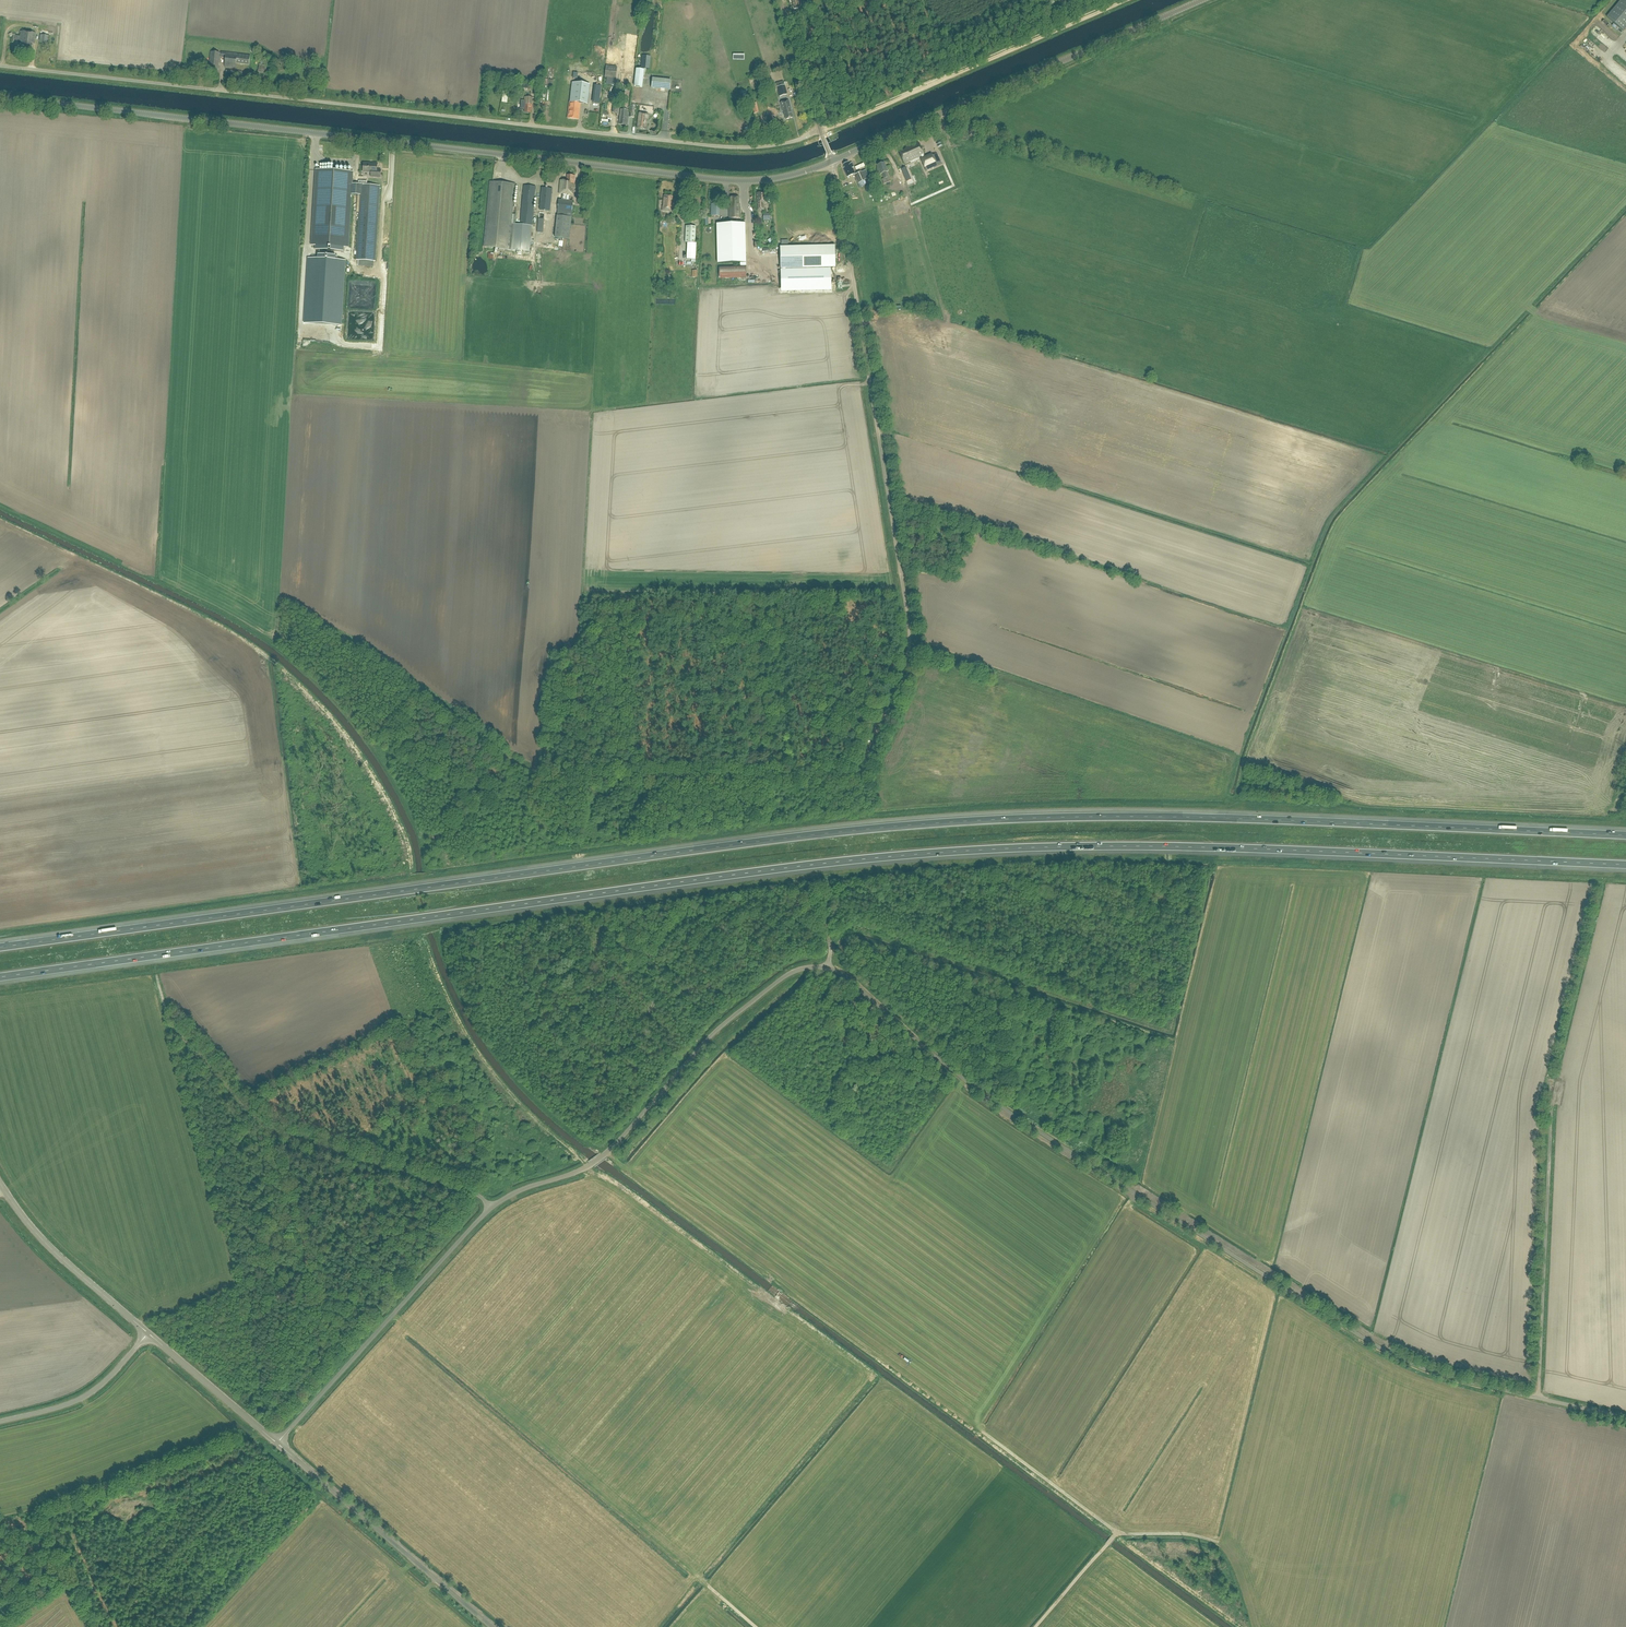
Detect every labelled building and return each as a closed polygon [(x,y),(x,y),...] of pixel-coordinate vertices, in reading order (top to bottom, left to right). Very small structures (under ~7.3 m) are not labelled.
[(800,0),(792,0),(795,9),(802,7),(800,0)] [(1607,18),(1624,32),(1625,29),(1625,0),(1621,0),(1607,18)] [(1592,32),(1611,49),(1617,43),(1598,25),(1592,32)] [(22,35),(21,41),(22,41),(22,48),(31,49),(31,42),(33,43),(33,40),(37,41),(36,42),(43,43),(44,32),(38,31),(38,32),(34,32),(34,30),(26,29),(26,35),(22,35)] [(222,53),(211,52),(209,65),(207,65),(206,70),(210,71),(210,72),(219,73),(220,64),(221,58),(226,58),(225,67),(236,69),(236,64),(249,66),(250,56),(222,52),(222,53)] [(642,59),(641,68),(649,69),(650,60),(642,59)] [(274,66),(259,64),(258,73),(267,74),(267,71),(273,72),(274,66)] [(617,67),(606,66),(605,78),(616,79),(617,67)] [(644,70),(636,69),(634,86),(642,87),(644,70)] [(671,81),(652,78),(651,88),(670,90),(671,81)] [(590,84),(571,82),(568,119),(578,120),(580,103),(588,104),(590,84)] [(783,85),(783,82),(779,83),(780,86),(777,87),(779,97),(787,95),(784,85),(783,85)] [(533,98),(525,97),(524,104),(524,110),(525,110),(525,112),(530,113),(530,111),(531,111),(532,105),(533,98)] [(791,110),(789,101),(780,103),(783,112),(786,120),(793,118),(791,110)] [(629,111),(621,110),(619,125),(627,126),(629,111)] [(648,115),(639,113),(637,128),(646,130),(648,115)] [(924,155),(918,142),(906,147),(904,151),(899,153),(904,164),(924,155)] [(936,166),(932,156),(921,161),(925,170),(936,166)] [(887,172),(884,162),(877,165),(880,175),(882,174),(884,179),(882,180),(883,184),(890,182),(886,172),(887,172)] [(377,164),(373,163),(373,164),(364,163),(363,173),(371,173),(371,177),(380,178),(381,170),(377,170),(377,164)] [(849,164),(849,163),(843,165),(845,168),(844,169),(848,179),(854,176),(859,187),(866,185),(861,172),(855,175),(852,168),(854,168),(852,163),(849,164)] [(315,171),(311,245),(349,248),(352,195),(359,195),(360,184),(352,184),(353,173),(315,171)] [(575,177),(567,176),(567,181),(560,180),(559,194),(562,195),(562,200),(559,200),(558,211),(572,212),(573,201),(570,201),(570,195),(574,196),(575,177)] [(515,185),(490,182),(484,247),(509,249),(515,186),(515,185)] [(380,186),(361,185),(360,195),(356,260),(359,260),(358,265),(367,265),(368,261),(375,261),(380,186)] [(535,187),(524,186),(520,226),(511,225),(509,249),(529,251),(535,187)] [(552,189),(542,188),(540,210),(550,211),(552,189)] [(767,203),(766,193),(757,193),(758,211),(764,210),(763,204),(767,203)] [(672,197),(664,196),(662,211),(672,212),(673,204),(672,204),(672,197)] [(739,198),(730,198),(730,206),(729,207),(729,219),(741,219),(740,207),(739,207),(739,198)] [(720,204),(711,204),(711,216),(720,216),(720,204)] [(572,218),(557,216),(555,237),(569,239),(572,218)] [(745,223),(717,224),(718,264),(746,263),(745,223)] [(696,227),(686,227),(685,243),(695,243),(696,227)] [(780,247),(780,269),(835,268),(835,246),(788,247),(788,240),(781,240),(781,247),(780,247)] [(687,243),(686,259),(695,260),(696,243),(687,243)] [(308,259),(304,322),(342,324),(346,261),(308,259)] [(746,277),(745,265),(718,266),(719,278),(746,277)]
